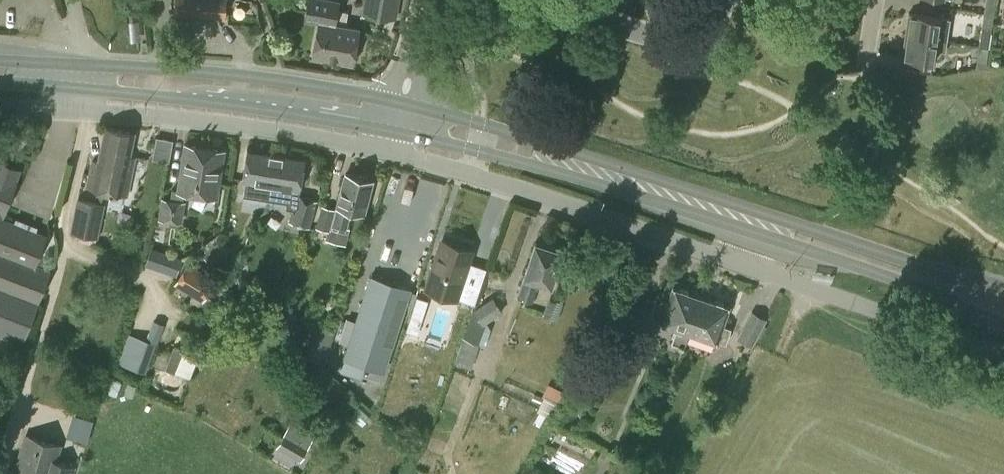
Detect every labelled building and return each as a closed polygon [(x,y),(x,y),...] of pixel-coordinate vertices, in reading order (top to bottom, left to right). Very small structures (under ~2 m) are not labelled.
[(174,9),(224,13),(225,0),(174,0),(174,9)] [(359,28),(337,24),(341,0),(308,0),(305,20),(318,22),(312,55),(352,63),(359,28)] [(398,0),(364,0),(362,11),(395,17),(398,0)] [(995,0),(985,0),(984,13),(993,14),(995,0)] [(904,35),(946,41),(950,18),(940,17),(940,16),(908,11),(904,35)] [(988,47),(993,14),(984,13),(979,46),(988,47)] [(944,50),(946,41),(904,35),(901,58),(933,63),(935,48),(944,50)] [(985,63),(988,47),(979,46),(975,67),(985,68),(985,63)] [(126,194),(133,156),(128,155),(132,132),(105,127),(98,162),(92,160),(87,186),(111,191),(110,198),(110,201),(112,203),(119,204),(122,203),(123,201),(125,194),(126,194)] [(151,156),(168,158),(171,136),(155,133),(151,156)] [(216,197),(223,149),(184,143),(177,189),(171,189),(170,199),(162,198),(159,218),(180,221),(183,202),(182,201),(183,192),(216,197)] [(270,169),(272,154),(247,150),(243,179),(245,179),(243,195),(273,199),(274,199),(278,170),(270,169)] [(274,199),(273,199),(286,202),(285,207),(291,208),(288,221),(309,227),(318,200),(297,194),(298,188),(303,158),(272,154),(270,169),(278,170),(274,199)] [(0,218),(19,169),(0,162),(0,217),(0,218)] [(356,176),(345,173),(336,205),(337,205),(336,208),(321,205),(315,227),(327,230),(325,238),(345,243),(349,227),(347,226),(351,209),(363,212),(372,180),(369,180),(366,175),(359,173),(356,176)] [(96,201),(98,194),(80,190),(78,198),(76,197),(69,232),(97,237),(104,203),(96,201)] [(0,218),(0,217),(0,331),(8,334),(8,332),(21,337),(48,270),(33,264),(45,235),(0,218)] [(455,297),(471,251),(441,241),(426,287),(455,297)] [(550,284),(561,251),(535,242),(524,274),(523,274),(515,293),(532,299),(539,280),(550,284)] [(152,247),(151,246),(145,264),(155,268),(176,275),(182,257),(161,250),(152,247)] [(201,300),(214,279),(185,262),(173,283),(201,300)] [(409,307),(413,294),(407,292),(408,289),(370,277),(344,357),(383,369),(403,305),(409,307)] [(691,331),(702,298),(688,293),(686,289),(680,287),(677,289),(673,288),(668,303),(662,301),(655,304),(653,311),(657,318),(662,319),(661,321),(682,328),(681,331),(675,329),(671,342),(683,346),(689,330),(691,331)] [(339,299),(333,294),(325,296),(324,304),(329,310),(337,308),(339,299)] [(481,324),(502,311),(492,296),(472,310),(481,324)] [(546,307),(569,308),(570,297),(546,296),(546,307)] [(714,301),(702,298),(691,331),(716,339),(725,342),(730,327),(721,324),(727,306),(724,305),(723,302),(717,300),(714,301)] [(619,343),(634,316),(617,307),(602,333),(619,343)] [(284,330),(290,315),(280,311),(274,326),(284,330)] [(750,344),(765,319),(752,312),(738,337),(750,344)] [(156,343),(164,323),(153,318),(145,339),(128,333),(117,361),(144,371),(155,342),(156,343)] [(463,338),(454,362),(470,368),(479,345),(463,338)] [(173,341),(163,365),(187,375),(196,351),(173,341)] [(70,410),(65,432),(86,438),(92,415),(70,410)] [(299,458),(311,437),(291,425),(279,446),(299,458)] [(25,434),(13,473),(70,473),(73,466),(55,460),(60,445),(25,434)]
